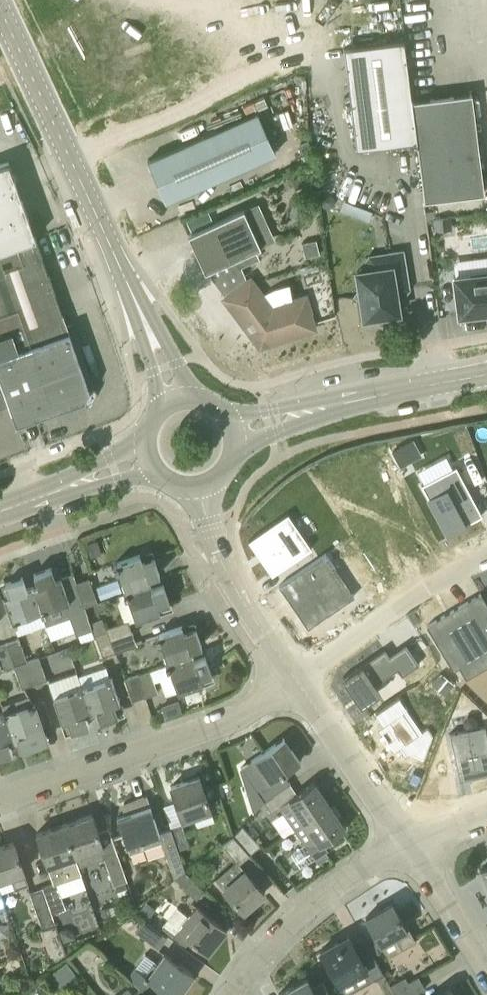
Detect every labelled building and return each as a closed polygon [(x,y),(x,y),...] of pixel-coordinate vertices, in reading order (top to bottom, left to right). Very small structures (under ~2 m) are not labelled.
[(416,142),(412,101),(404,41),(343,48),(356,149),(416,142)] [(412,101),(416,142),(417,146),(424,201),(484,193),(471,94),(412,101)] [(258,112),(148,161),(166,201),(276,153),(258,112)] [(16,424),(85,400),(89,390),(9,162),(0,166),(0,380),(8,403),(16,424)] [(300,177),(292,181),(296,189),(304,185),(300,177)] [(327,211),(333,209),(335,203),(333,198),(328,196),(322,198),(320,203),(322,208),(327,211)] [(259,203),(243,210),(188,235),(205,273),(276,241),(259,203)] [(452,229),(450,217),(433,219),(435,231),(452,229)] [(315,240),(302,244),(305,257),(319,254),(315,240)] [(373,269),(353,296),(361,302),(363,318),(374,317),(382,322),(388,314),(399,313),(396,291),(409,289),(403,251),(388,254),(391,266),(373,269)] [(471,272),(471,275),(454,277),(459,316),(476,314),(476,317),(486,316),(486,270),(471,272)] [(272,305),(253,278),(225,299),(255,339),(268,344),(314,329),(303,294),(290,298),(291,300),(272,305)] [(8,403),(0,380),(0,406),(8,403)] [(393,451),(399,464),(420,453),(413,440),(393,451)] [(439,475),(421,485),(447,534),(466,524),(465,524),(482,515),(456,467),(440,476),(439,475)] [(288,514),(248,541),(272,575),(312,548),(288,514)] [(86,543),(90,557),(102,553),(97,539),(86,543)] [(327,553),(280,585),(311,626),(358,594),(327,553)] [(126,592),(150,584),(148,578),(160,574),(154,556),(142,560),(140,555),(116,563),(116,565),(114,565),(115,569),(117,569),(126,592)] [(72,574),(61,577),(56,579),(52,568),(34,574),(38,585),(32,587),(41,612),(45,625),(45,626),(70,618),(76,635),(92,630),(72,574)] [(84,605),(96,601),(89,577),(76,581),(84,605)] [(41,612),(32,587),(27,589),(23,578),(5,584),(9,595),(3,597),(11,621),(13,621),(14,623),(19,622),(18,619),(40,612),(41,612)] [(101,600),(122,593),(118,580),(96,587),(101,600)] [(126,599),(128,598),(136,621),(160,612),(159,607),(170,603),(164,585),(152,589),(150,584),(126,592),(126,594),(124,594),(126,599)] [(477,617),(467,601),(426,625),(453,670),(486,650),(486,610),(477,617)] [(105,628),(106,631),(110,641),(133,633),(129,623),(128,620),(124,621),(105,628)] [(168,664),(192,655),(190,650),(202,646),(196,628),(184,632),(182,626),(158,635),(159,637),(156,638),(158,642),(160,642),(168,664)] [(114,652),(110,641),(106,631),(94,636),(94,637),(95,637),(102,656),(114,652)] [(110,641),(114,652),(136,644),(133,633),(110,641)] [(27,663),(27,661),(18,638),(6,643),(13,664),(14,667),(26,663),(27,663)] [(13,664),(6,643),(0,645),(0,669),(13,664)] [(343,679),(341,681),(358,705),(376,693),(372,686),(397,669),(402,676),(418,665),(405,645),(388,656),(384,649),(342,678),(343,679)] [(170,670),(178,693),(202,684),(201,679),(212,675),(206,657),(194,661),(192,655),(168,664),(168,666),(166,666),(167,671),(170,670)] [(26,663),(33,683),(46,679),(39,657),(27,661),(27,663),(26,663)] [(21,687),(33,683),(26,663),(14,667),(21,687)] [(157,692),(149,670),(124,679),(131,701),(157,692)] [(441,672),(432,683),(445,695),(454,684),(441,672)] [(82,687),(91,712),(96,710),(100,722),(118,716),(114,704),(120,702),(111,677),(110,675),(105,676),(106,679),(84,686),(82,687)] [(85,714),(91,712),(82,687),(81,687),(80,684),(76,686),(77,688),(53,697),(62,722),(67,720),(71,732),(89,726),(85,714)] [(37,731),(43,729),(34,703),(5,713),(14,739),(19,737),(23,749),(41,742),(37,731)] [(166,718),(162,709),(155,712),(158,721),(166,718)] [(14,739),(5,713),(0,714),(0,756),(12,752),(9,741),(14,739)] [(447,738),(461,784),(486,777),(486,746),(482,728),(447,738)] [(273,795),(290,783),(283,773),(300,762),(284,738),(254,758),(269,780),(256,789),(264,801),(273,795)] [(211,811),(206,796),(199,777),(171,787),(183,820),(211,811)] [(294,829),(329,805),(314,782),(297,794),(290,783),(273,795),(264,801),(271,811),(279,806),(283,812),(294,829)] [(177,849),(171,829),(160,832),(147,795),(124,803),(128,814),(117,817),(130,853),(144,848),(162,841),(174,877),(184,869),(178,849),(177,849)] [(329,805),(294,829),(315,859),(328,850),(324,843),(345,828),(329,805)] [(64,824),(75,858),(101,849),(104,848),(97,830),(92,814),(64,824)] [(177,849),(178,849),(189,845),(181,823),(170,826),(171,829),(177,849)] [(51,867),(75,858),(64,824),(36,834),(48,868),(51,867)] [(260,844),(252,835),(242,824),(231,835),(248,854),(260,844)] [(238,863),(248,854),(231,835),(220,844),(235,860),(238,863)] [(12,878),(15,887),(28,883),(14,842),(0,846),(0,882),(12,878)] [(104,848),(101,849),(104,857),(113,885),(115,884),(125,881),(127,880),(117,853),(114,844),(104,848)] [(326,851),(315,858),(315,859),(318,864),(329,856),(326,851)] [(264,893),(242,868),(222,887),(243,911),(264,893)] [(202,888),(193,879),(184,870),(176,879),(196,899),(204,890),(202,888)] [(125,881),(115,884),(117,891),(127,888),(125,881)] [(42,886),(52,913),(65,908),(56,882),(42,886)] [(51,913),(52,913),(42,886),(29,891),(42,928),(37,929),(48,961),(66,955),(51,913)] [(366,918),(376,935),(381,945),(395,938),(402,950),(416,942),(409,928),(407,929),(392,903),(366,918)] [(103,918),(111,915),(119,912),(116,905),(109,907),(100,909),(103,918)] [(226,929),(196,906),(189,915),(176,906),(163,924),(174,933),(172,935),(185,944),(189,938),(208,953),(226,929)] [(167,936),(144,920),(135,931),(158,947),(167,936)] [(74,932),(67,927),(59,930),(63,943),(76,938),(74,932)] [(383,973),(377,962),(367,945),(357,951),(348,936),(320,951),(339,985),(368,969),(373,978),(383,973)] [(162,952),(157,961),(145,953),(127,979),(143,991),(151,981),(172,994),(179,994),(193,974),(162,952)] [(78,977),(67,961),(49,974),(60,989),(78,977)] [(418,993),(417,991),(424,987),(418,976),(408,981),(405,976),(390,984),(396,994),(413,994),(418,993)] [(313,989),(307,979),(278,994),(279,994),(331,994),(324,983),(313,989)]
